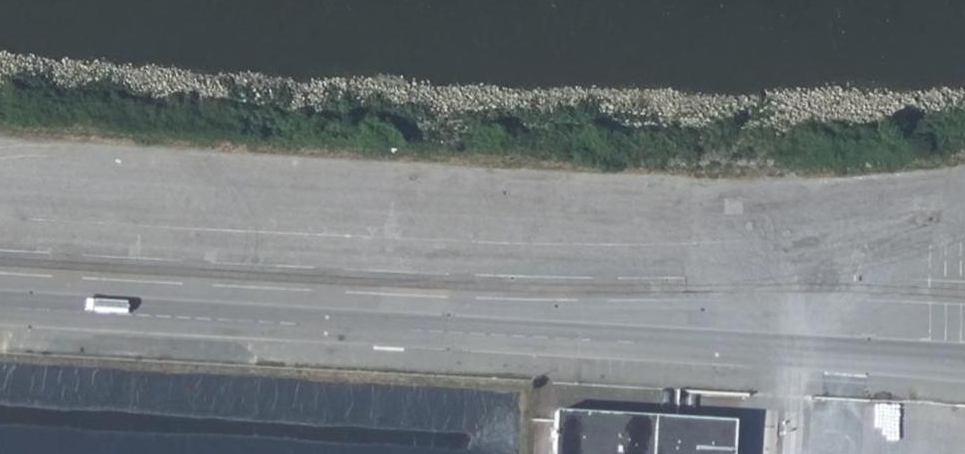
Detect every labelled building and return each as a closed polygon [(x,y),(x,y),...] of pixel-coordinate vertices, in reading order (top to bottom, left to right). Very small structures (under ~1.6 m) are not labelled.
[(733,424),(555,414),(553,453),(731,453),(733,424)]
